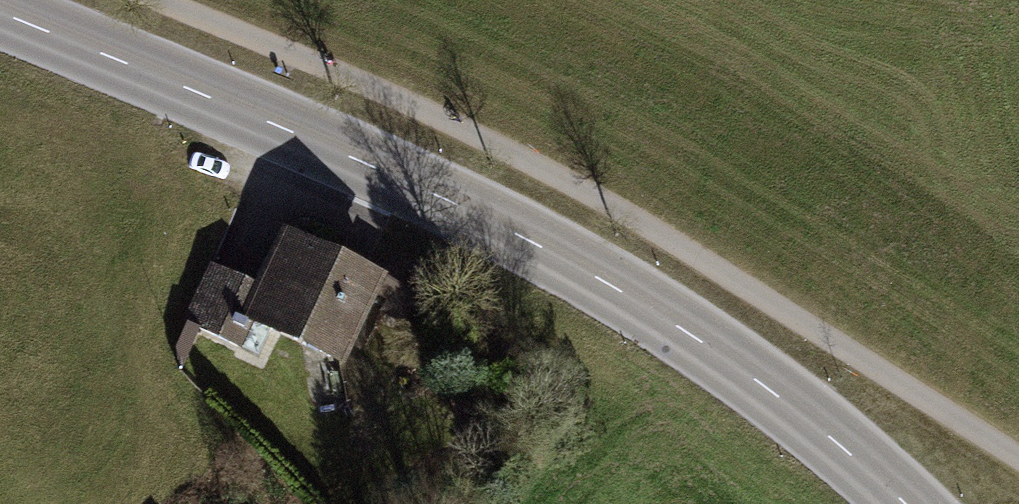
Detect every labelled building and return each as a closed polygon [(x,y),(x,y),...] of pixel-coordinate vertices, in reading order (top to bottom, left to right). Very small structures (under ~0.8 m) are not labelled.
[(367,277),(274,234),(251,283),(207,263),(177,326),(227,349),(239,322),(327,362),(367,277)]
